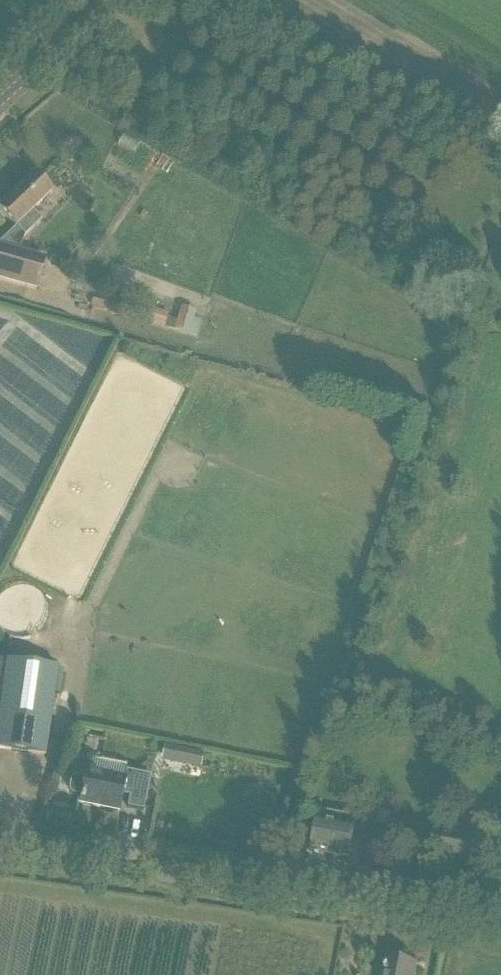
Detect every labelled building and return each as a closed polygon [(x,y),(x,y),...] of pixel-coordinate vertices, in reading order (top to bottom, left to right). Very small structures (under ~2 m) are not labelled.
[(39,223),(30,213),(51,193),(34,175),(10,198),(0,207),(0,212),(16,228),(16,227),(25,237),(39,223)] [(36,291),(45,260),(0,247),(0,280),(36,291)] [(182,307),(176,330),(199,336),(203,322),(196,320),(198,312),(182,307)] [(146,321),(165,327),(169,314),(150,308),(146,321)] [(48,736),(58,669),(6,662),(0,706),(0,749),(45,756),(48,736)] [(173,750),(170,769),(207,775),(210,756),(173,750)] [(86,771),(84,779),(77,778),(74,779),(72,781),(70,789),(71,793),(73,795),(81,796),(79,804),(100,808),(100,806),(118,810),(118,812),(119,812),(122,795),(130,797),(128,808),(143,811),(150,777),(126,771),(124,779),(86,771)] [(348,859),(352,839),(354,831),(356,819),(321,811),(319,824),(317,823),(315,833),(312,852),(348,859)] [(415,966),(387,961),(384,974),(414,974),(415,966)]
